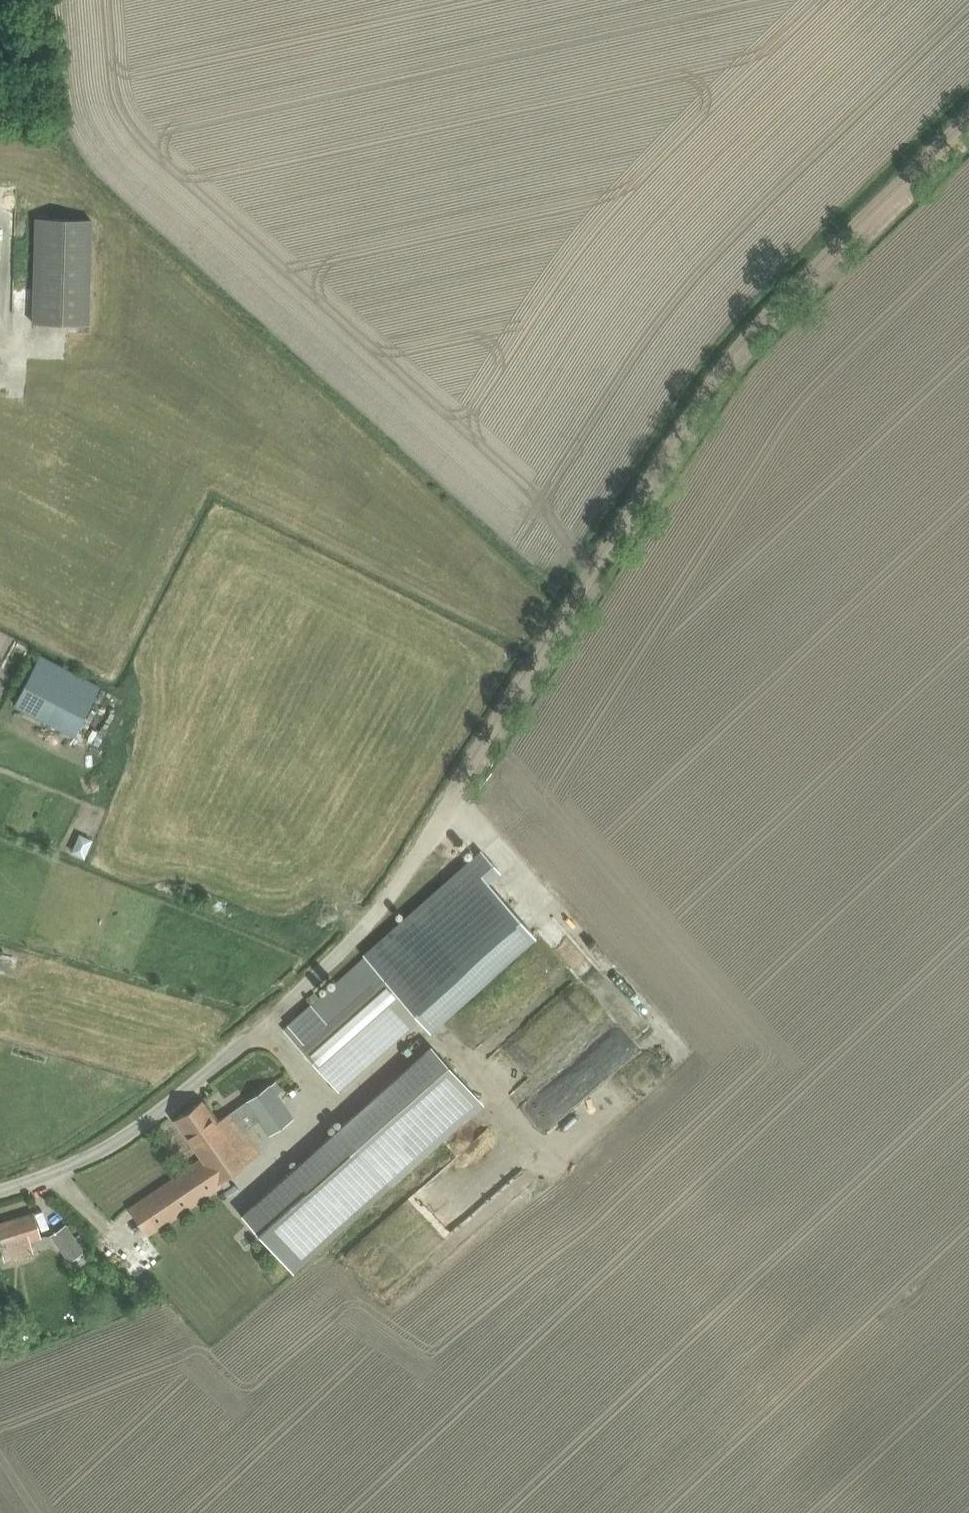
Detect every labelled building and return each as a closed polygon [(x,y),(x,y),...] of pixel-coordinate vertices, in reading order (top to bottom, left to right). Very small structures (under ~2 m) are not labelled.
[(90,324),(93,219),(35,217),(32,323),(90,324)] [(14,704),(17,706),(74,736),(101,685),(41,654),(14,704)] [(298,1017),(285,1029),(339,1090),(526,924),(487,881),(499,870),(483,852),(304,1011),(298,1017)] [(430,1045),(241,1215),(294,1274),(483,1104),(430,1045)] [(277,1080),(247,1101),(270,1134),(294,1118),(278,1095),(284,1090),(277,1080)] [(202,1158),(129,1208),(148,1235),(221,1186),(218,1182),(260,1153),(231,1111),(216,1121),(202,1100),(175,1118),(202,1158)] [(1,1244),(7,1262),(34,1253),(30,1241),(41,1237),(34,1213),(0,1223),(0,1240),(1,1244)] [(65,1224),(49,1234),(68,1261),(83,1251),(74,1237),(65,1224)] [(23,1319),(21,1305),(8,1307),(10,1321),(23,1319)]
